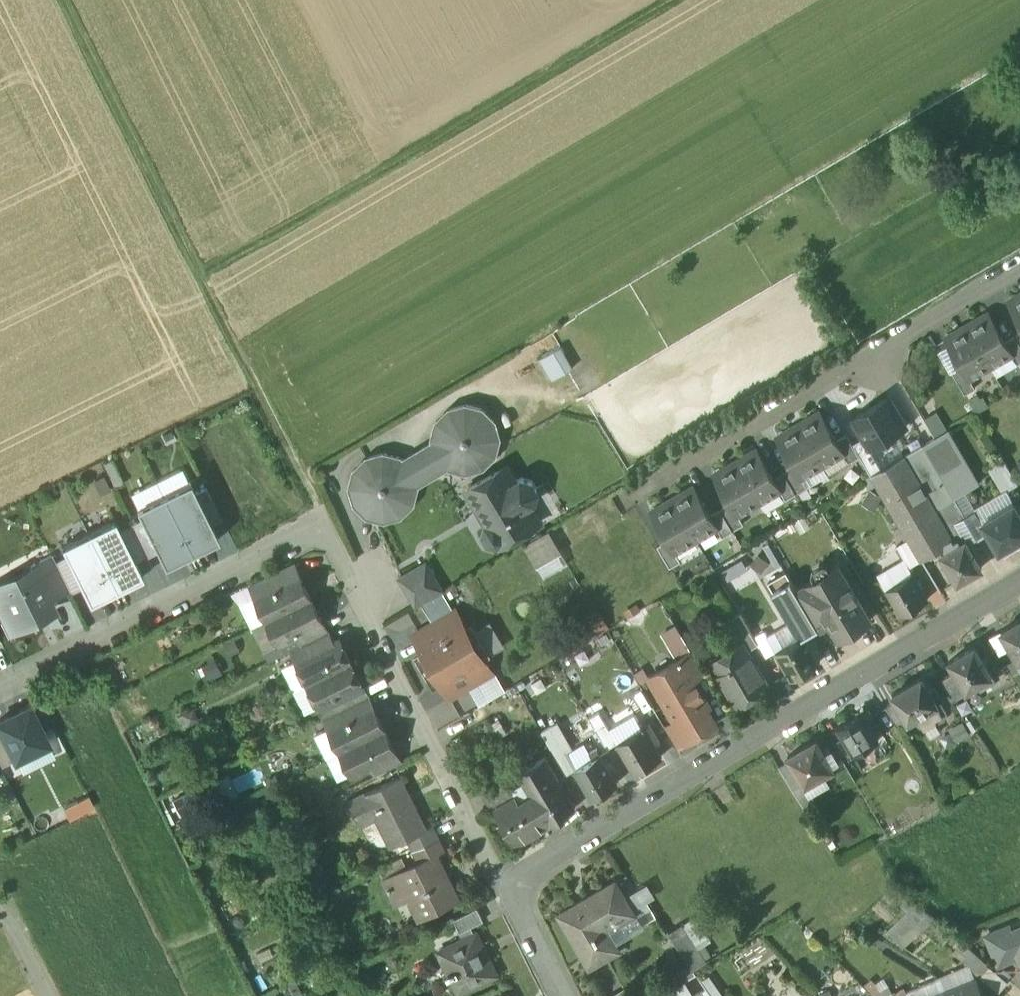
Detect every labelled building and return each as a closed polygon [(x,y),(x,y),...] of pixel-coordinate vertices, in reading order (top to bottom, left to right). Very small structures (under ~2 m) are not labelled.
[(1009,302),(1019,321),(1019,295),(1009,302)] [(1005,342),(988,314),(975,322),(976,324),(968,329),(990,367),(1011,354),(1012,354),(1005,342)] [(975,322),(946,339),(962,367),(969,379),(970,379),(990,367),(968,329),(976,324),(975,322)] [(1005,342),(1012,354),(1011,354),(1017,364),(1019,362),(1019,345),(1015,336),(1005,342)] [(552,378),(574,367),(563,345),(541,356),(552,378)] [(962,367),(952,373),(965,395),(975,389),(970,379),(969,379),(962,367)] [(850,420),(868,451),(891,438),(909,427),(891,396),(850,420)] [(383,454),(367,459),(355,471),(350,488),(355,504),(367,516),(384,520),(400,516),(413,504),(417,487),(416,485),(449,466),(449,467),(466,472),(483,467),(495,455),(499,438),(494,422),(482,409),(466,405),(449,410),(437,422),(433,439),(434,443),(403,461),(400,458),(383,454)] [(978,485),(936,412),(912,425),(955,498),(965,492),(978,485)] [(836,441),(820,413),(806,421),(808,423),(800,428),(822,466),(843,454),(843,453),(836,441)] [(955,498),(912,425),(909,427),(891,438),(903,457),(946,529),(966,517),(955,498)] [(822,466),(800,428),(792,432),(791,430),(777,438),(794,466),(801,478),(822,466)] [(859,457),(847,435),(836,441),(843,453),(843,454),(849,463),(859,457)] [(868,451),(859,456),(871,476),(903,457),(891,438),(868,451)] [(868,451),(861,440),(852,445),(859,456),(868,451)] [(773,478),(756,450),(743,458),(744,460),(737,465),(759,503),(780,491),(780,490),(773,478)] [(946,529),(903,457),(871,476),(908,541),(921,561),(939,550),(942,555),(956,546),(946,529)] [(1003,460),(989,468),(1003,493),(1007,491),(1017,485),(1003,460)] [(737,465),(729,470),(728,467),(714,475),(731,503),(738,515),(759,503),(737,465)] [(513,483),(503,466),(467,489),(489,524),(486,526),(484,536),(489,545),(498,547),(537,524),(526,506),(533,501),(538,491),(533,482),(520,479),(513,483)] [(794,466),(784,472),(796,494),(807,488),(801,478),(794,466)] [(796,494),(784,472),(773,478),(780,490),(780,491),(785,500),(796,494)] [(191,485),(165,497),(192,553),(218,540),(210,523),(194,490),(191,485)] [(205,485),(194,490),(210,523),(221,517),(205,485)] [(693,487),(680,495),(681,497),(674,502),(696,540),(717,528),(717,527),(710,515),(693,487)] [(966,517),(946,529),(956,546),(965,541),(968,545),(989,533),(982,522),(1014,504),(1007,491),(1003,493),(990,503),(976,511),(965,492),(955,498),(966,517)] [(166,566),(192,553),(165,497),(139,510),(142,516),(159,550),(166,566)] [(674,502),(666,507),(664,504),(651,512),(668,540),(675,552),(696,540),(674,502)] [(738,515),(731,503),(720,509),(733,531),(744,525),(738,515)] [(1014,504),(982,522),(989,533),(999,551),(1002,550),(1019,539),(1019,513),(1014,504)] [(733,531),(720,509),(710,515),(717,527),(717,528),(722,537),(733,531)] [(142,516),(130,522),(147,556),(159,550),(142,516)] [(116,522),(90,535),(117,590),(144,578),(136,561),(119,527),(116,522)] [(130,522),(119,527),(136,561),(147,556),(130,522)] [(557,553),(546,533),(526,544),(537,564),(557,553)] [(90,604),(117,590),(90,535),(63,548),(66,553),(82,586),(90,604)] [(1002,550),(1005,555),(1019,546),(1019,539),(1002,550)] [(668,540),(657,547),(670,568),(681,562),(675,552),(668,540)] [(908,541),(896,548),(904,562),(905,561),(909,568),(921,561),(908,541)] [(942,555),(941,555),(957,582),(982,568),(968,545),(965,541),(956,546),(942,555)] [(82,586),(66,553),(54,559),(70,592),(82,586)] [(67,588),(52,557),(31,567),(33,570),(46,598),(67,588)] [(904,562),(878,577),(886,591),(913,575),(909,568),(905,561),(904,562)] [(427,563),(401,578),(416,605),(442,589),(427,563)] [(292,565),(269,577),(275,588),(298,577),(292,565)] [(838,565),(807,584),(807,585),(797,591),(819,628),(829,622),(839,639),(871,621),(838,565)] [(33,570),(0,586),(0,606),(12,630),(52,610),(46,598),(33,570)] [(786,572),(768,583),(773,591),(791,581),(786,572)] [(913,575),(886,591),(901,616),(928,600),(913,575)] [(275,588),(257,597),(268,620),(311,598),(300,576),(298,577),(275,588)] [(797,591),(791,581),(773,591),(792,623),(800,618),(809,632),(810,633),(819,628),(797,591)] [(311,598),(268,620),(279,643),(298,633),(321,622),(322,621),(311,598)] [(457,609),(412,635),(421,650),(465,624),(457,609)] [(596,613),(583,620),(590,633),(603,626),(596,613)] [(740,614),(728,621),(741,643),(742,642),(748,651),(758,645),(754,638),(740,614)] [(792,623),(767,637),(776,651),(809,632),(800,618),(792,623)] [(1001,632),(1017,658),(1014,660),(1019,670),(1019,620),(1001,632)] [(321,622),(298,633),(303,644),(326,632),(321,622)] [(465,624),(421,650),(441,684),(460,673),(471,666),(480,681),(494,673),(485,656),(483,657),(464,626),(466,625),(465,624)] [(326,632),(303,644),(309,655),(332,643),(326,632)] [(767,637),(764,632),(754,638),(758,645),(766,658),(776,652),(776,651),(767,637)] [(809,632),(776,651),(776,652),(792,679),(820,663),(812,650),(817,647),(810,633),(809,632)] [(309,655),(296,661),(308,683),(350,662),(339,640),(332,643),(309,655)] [(741,643),(724,653),(729,663),(718,670),(739,705),(744,702),(749,704),(755,695),(769,687),(748,651),(742,642),(741,643)] [(975,647),(949,662),(955,673),(966,691),(977,685),(981,690),(995,681),(975,647)] [(705,674),(692,652),(681,659),(694,680),(695,680),(705,674)] [(694,680),(681,659),(650,678),(676,722),(688,742),(690,741),(689,739),(717,723),(704,701),(707,700),(695,680),(694,680)] [(350,662),(308,683),(319,707),(338,697),(361,686),(362,685),(350,662)] [(471,666),(460,673),(469,687),(480,681),(471,666)] [(966,691),(955,673),(941,681),(953,701),(967,693),(966,691)] [(922,678),(892,695),(896,702),(908,723),(917,717),(924,729),(936,723),(929,711),(938,705),(922,678)] [(361,686),(338,697),(343,708),(367,696),(361,686)] [(367,696),(343,708),(349,719),(372,707),(367,696)] [(896,702),(886,708),(898,729),(908,723),(896,702)] [(0,721),(0,729),(15,760),(49,744),(30,706),(0,721)] [(349,719),(330,728),(342,751),(384,729),(373,707),(372,707),(349,719)] [(868,710),(837,728),(843,738),(853,755),(879,740),(871,727),(876,724),(868,710)] [(636,716),(618,726),(626,739),(642,729),(641,727),(642,726),(636,716)] [(626,739),(617,744),(618,746),(634,773),(662,757),(654,743),(659,740),(649,722),(642,726),(641,727),(642,729),(626,739)] [(688,742),(676,722),(665,728),(677,748),(688,742)] [(616,723),(608,728),(617,744),(626,739),(618,726),(616,723)] [(569,749),(555,724),(541,732),(555,756),(565,750),(566,751),(569,749)] [(608,728),(598,734),(608,752),(618,746),(617,744),(608,728)] [(0,729),(0,765),(1,767),(15,760),(0,729)] [(384,729),(342,751),(353,774),(371,765),(395,753),(396,752),(384,729)] [(853,755),(843,738),(833,744),(843,762),(853,755)] [(817,740),(788,757),(805,785),(834,769),(832,765),(838,761),(831,749),(825,753),(817,740)] [(597,749),(591,752),(594,758),(576,768),(574,769),(574,770),(591,799),(617,783),(597,749)] [(566,751),(565,750),(555,756),(554,756),(565,775),(574,770),(574,769),(576,768),(566,751)] [(395,753),(371,765),(376,775),(400,763),(395,753)] [(545,757),(520,772),(518,772),(532,795),(532,796),(558,780),(545,757)] [(805,785),(791,761),(780,768),(803,806),(814,800),(805,785)] [(425,828),(400,776),(348,801),(358,820),(380,810),(389,827),(384,830),(392,846),(407,839),(426,829),(425,828)] [(558,780),(532,796),(549,824),(575,808),(558,780)] [(502,783),(481,795),(488,807),(494,804),(509,795),(502,783)] [(67,815),(94,804),(90,794),(63,806),(67,815)] [(519,802),(515,796),(512,798),(509,795),(494,804),(516,843),(549,824),(532,796),(532,795),(519,802)] [(426,829),(407,839),(413,850),(439,838),(432,825),(425,828),(426,829)] [(439,838),(413,850),(419,862),(437,853),(437,855),(445,851),(439,838)] [(419,862),(383,880),(393,902),(411,893),(423,918),(459,900),(437,855),(437,853),(419,862)] [(403,857),(378,865),(381,875),(406,866),(403,857)] [(615,881),(558,915),(590,968),(620,951),(607,929),(635,913),(615,881)] [(935,920),(916,904),(886,934),(895,943),(913,925),(922,932),(935,920)] [(477,909),(454,920),(460,933),(483,922),(477,909)] [(698,949),(683,925),(669,933),(694,970),(707,962),(705,959),(710,955),(703,946),(698,949)] [(1011,933),(1008,927),(985,937),(998,967),(1019,958),(1019,959),(1019,929),(1011,933)] [(476,934),(438,953),(449,974),(447,974),(448,978),(450,977),(459,994),(497,975),(476,934)] [(989,966),(971,950),(962,960),(970,967),(975,979),(977,978),(978,979),(989,966)] [(689,965),(676,973),(677,975),(682,983),(683,983),(696,975),(689,965)] [(970,967),(940,980),(945,992),(975,979),(970,967)] [(677,975),(668,981),(673,989),(682,983),(677,975)] [(945,992),(947,995),(985,995),(978,979),(977,978),(975,979),(945,992)] [(908,994),(909,995),(935,995),(945,992),(940,980),(908,994)]
